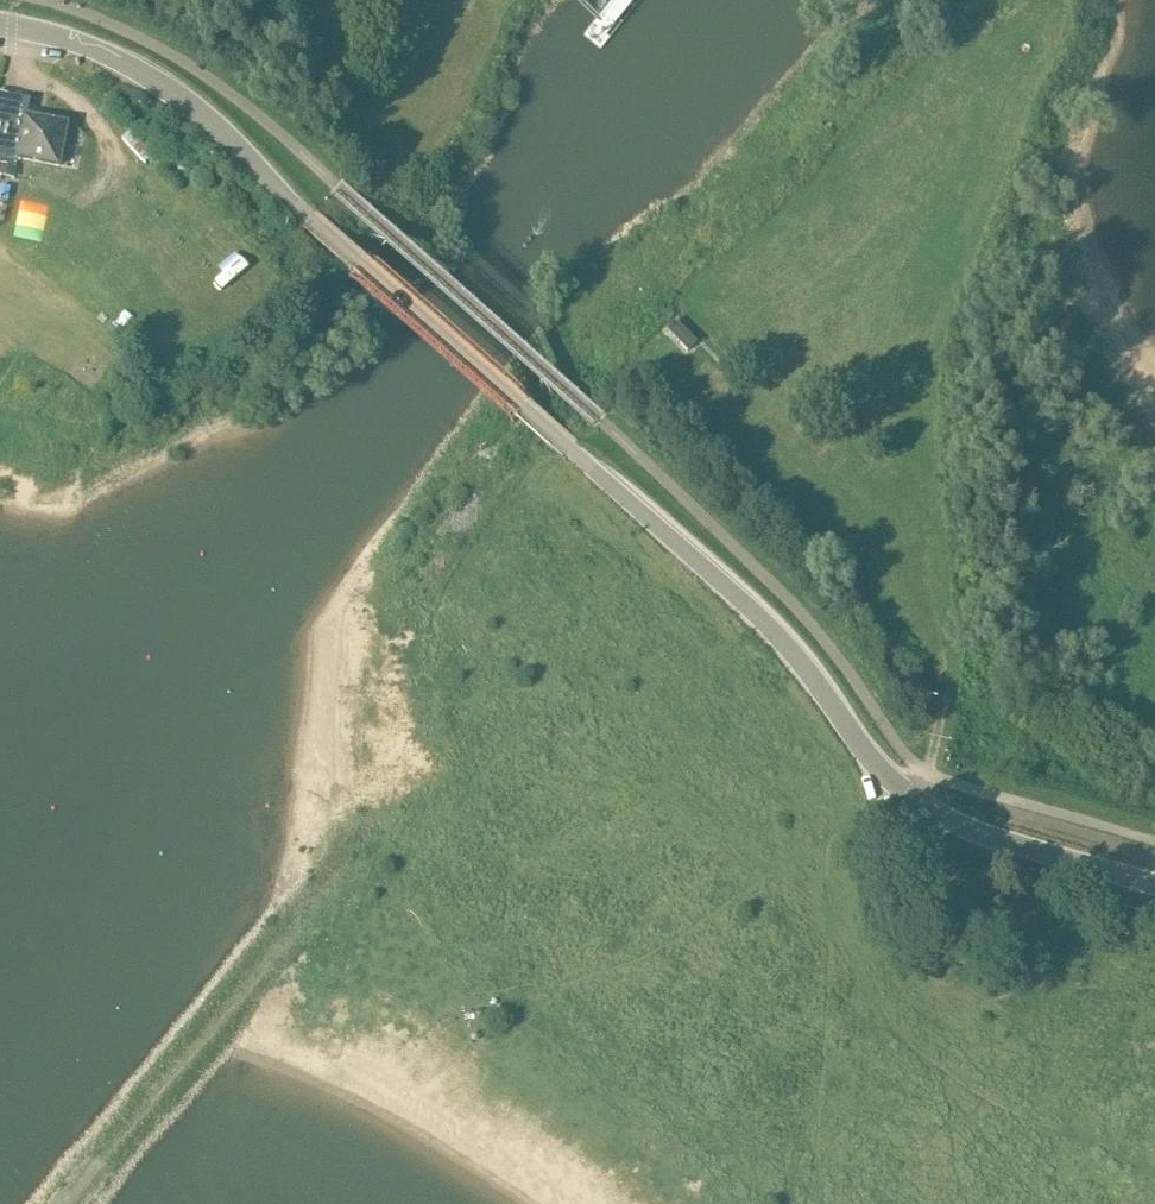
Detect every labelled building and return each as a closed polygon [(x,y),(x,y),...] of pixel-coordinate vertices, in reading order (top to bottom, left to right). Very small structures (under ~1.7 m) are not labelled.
[(27,106),(0,100),(0,154),(59,165),(67,123),(25,115),(27,106)] [(0,172),(0,185),(7,186),(10,174),(0,172)] [(2,228),(12,190),(0,187),(0,227),(2,228)] [(686,313),(680,319),(699,337),(705,331),(686,313)] [(688,351),(697,342),(676,321),(667,330),(688,351)]
